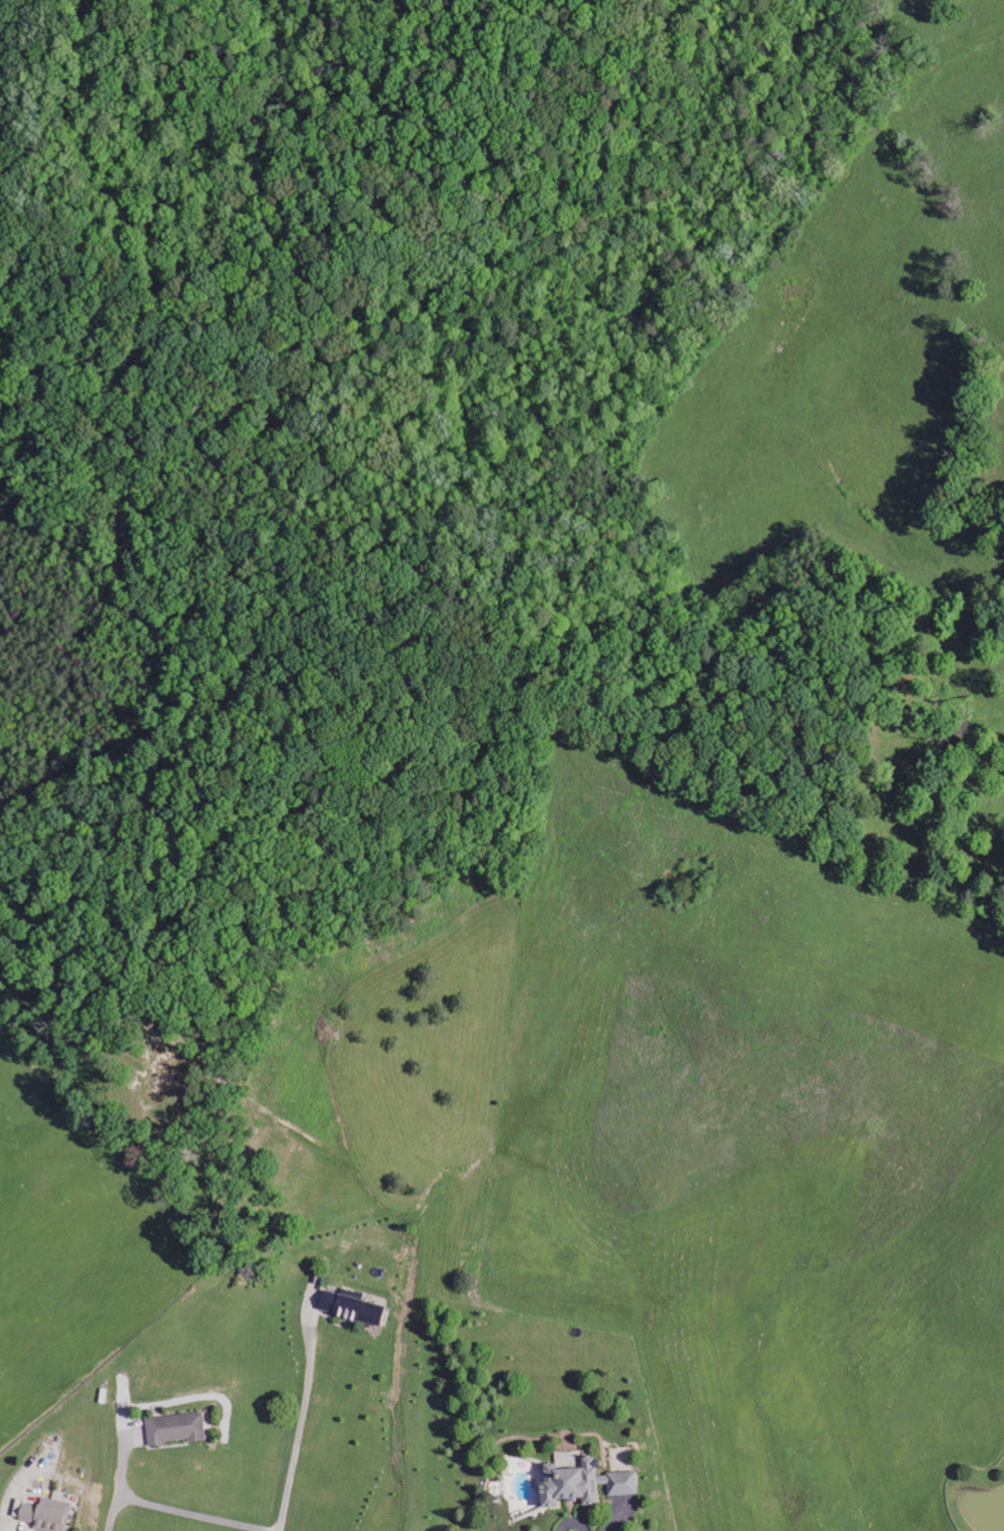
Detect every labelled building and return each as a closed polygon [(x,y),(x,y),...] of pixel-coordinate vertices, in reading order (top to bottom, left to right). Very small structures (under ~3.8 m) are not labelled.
[(387,1305),(365,1301),(367,1293),(343,1288),(341,1293),(326,1290),(321,1312),(383,1325),(387,1305)] [(147,1417),(149,1444),(206,1441),(204,1413),(147,1417)] [(637,1472),(600,1474),(599,1457),(582,1458),(583,1469),(558,1470),(557,1464),(546,1465),(547,1483),(542,1483),(544,1508),(560,1507),(560,1500),(583,1498),(584,1506),(600,1505),(599,1485),(608,1485),(609,1496),(639,1494),(637,1472)] [(72,1503),(42,1497),(39,1506),(23,1503),(19,1520),(35,1524),(34,1529),(45,1530),(66,1530),(72,1503)]
